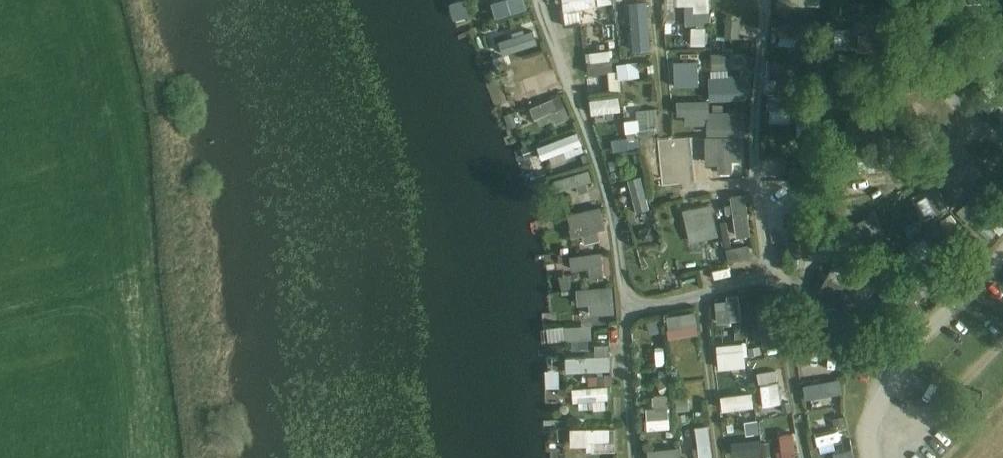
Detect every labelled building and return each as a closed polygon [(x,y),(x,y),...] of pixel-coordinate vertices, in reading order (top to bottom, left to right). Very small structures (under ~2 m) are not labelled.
[(526,6),(525,0),(494,0),(498,14),(526,6)] [(638,12),(637,0),(564,0),(566,20),(583,19),(582,5),(614,3),(615,14),(638,12)] [(712,0),(670,0),(670,13),(688,13),(688,21),(712,21),(712,0)] [(727,14),(727,34),(742,34),(743,15),(727,14)] [(491,33),(498,54),(543,38),(535,17),(491,33)] [(780,18),(780,41),(805,42),(806,19),(780,18)] [(708,41),(708,23),(693,24),(693,41),(708,41)] [(839,25),(838,47),(852,47),(852,25),(839,25)] [(655,36),(622,38),(623,57),(656,55),(655,36)] [(588,49),(589,59),(613,57),(613,47),(588,49)] [(713,67),(734,67),(735,50),(714,49),(713,67)] [(590,61),(591,73),(619,68),(617,57),(590,61)] [(676,82),(701,82),(701,57),(676,57),(676,82)] [(772,59),(771,76),(797,77),(797,59),(772,59)] [(711,96),(750,94),(749,70),(710,71),(711,96)] [(534,103),(540,124),(570,117),(565,95),(534,103)] [(622,95),(592,97),(593,111),(623,110),(622,95)] [(680,121),(711,120),(710,95),(679,97),(680,121)] [(641,116),(627,116),(628,130),(660,129),(659,104),(641,105),(641,116)] [(744,131),(744,106),(711,106),(711,130),(744,131)] [(546,163),(587,154),(582,132),(541,141),(546,163)] [(708,133),(707,159),(722,159),(721,169),(735,169),(735,155),(745,156),(746,134),(708,133)] [(639,134),(615,137),(616,148),(640,144),(639,134)] [(691,158),(690,136),(673,136),(674,159),(691,158)] [(669,162),(666,139),(658,140),(660,163),(669,162)] [(555,194),(596,191),(595,173),(553,175),(555,194)] [(647,173),(632,175),(635,209),(650,207),(647,173)] [(913,186),(925,210),(947,198),(934,175),(913,186)] [(734,190),(737,232),(752,231),(749,189),(734,190)] [(715,200),(687,204),(691,238),(720,234),(715,200)] [(584,233),(587,242),(608,236),(599,205),(568,214),(574,235),(584,233)] [(720,221),(728,242),(736,239),(727,218),(720,221)] [(729,255),(753,254),(753,241),(728,243),(729,255)] [(573,268),(591,266),(592,278),(605,278),(604,253),(572,255),(573,268)] [(578,303),(591,302),(591,312),(616,311),(615,285),(577,287),(578,303)] [(760,289),(763,341),(778,341),(775,288),(760,289)] [(716,295),(718,319),(744,317),(742,293),(716,295)] [(698,308),(668,310),(669,335),(700,332),(698,308)] [(650,318),(650,331),(665,330),(664,318),(650,318)] [(748,338),(718,340),(720,366),(749,364),(748,338)] [(597,343),(597,354),(567,355),(568,371),(613,368),(611,342),(597,343)] [(842,374),(806,379),(808,394),(844,390),(842,374)] [(762,381),(765,403),(785,401),(782,378),(762,381)] [(610,407),(609,384),(576,385),(577,409),(610,407)] [(722,391),(724,407),(756,404),(755,389),(722,391)] [(649,392),(651,427),(674,425),(672,391),(649,392)] [(713,422),(698,423),(700,457),(715,457),(713,422)] [(589,450),(618,450),(618,426),(571,426),(571,445),(589,445),(589,450)] [(782,457),(800,457),(797,427),(779,429),(782,457)] [(841,427),(815,433),(817,443),(843,437),(841,427)] [(734,438),(735,454),(773,452),(772,436),(734,438)] [(682,444),(650,446),(651,457),(683,457),(682,444)]
